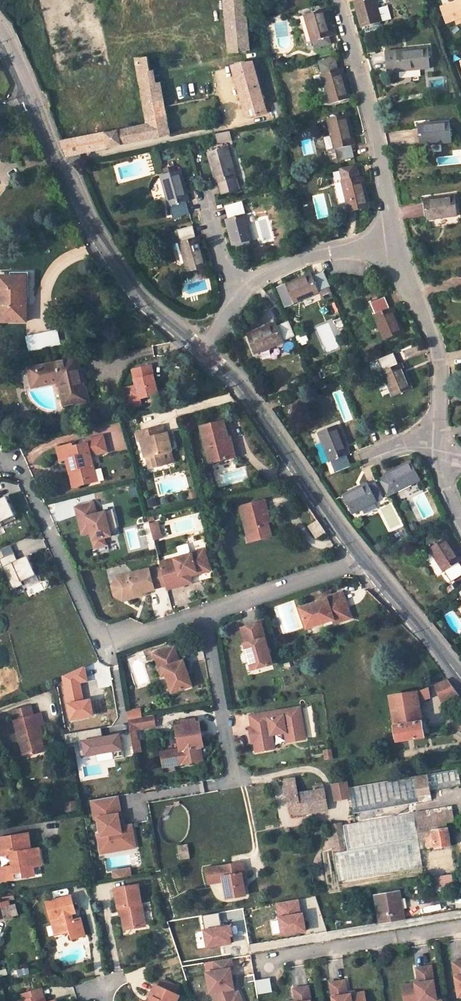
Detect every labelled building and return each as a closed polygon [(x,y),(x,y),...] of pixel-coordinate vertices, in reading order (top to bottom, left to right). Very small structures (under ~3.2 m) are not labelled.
[(247,0),(241,0),(227,2),(232,54),(252,50),(247,0)] [(353,1),(355,7),(360,28),(380,22),(377,9),(374,0),(357,0),(353,1)] [(441,7),(446,22),(454,19),(460,17),(460,0),(441,7)] [(380,22),(390,19),(386,6),(377,9),(380,22)] [(332,36),(325,10),(304,16),(312,42),(313,42),(316,49),(330,45),(328,37),(332,36)] [(429,69),(426,48),(396,51),(399,72),(429,69)] [(338,70),(334,57),(319,61),(322,73),(321,74),(330,104),(350,98),(342,72),(341,68),(338,70)] [(153,72),(151,59),(137,59),(147,124),(61,141),(63,145),(67,157),(173,135),(163,85),(159,85),(155,86),(153,72)] [(234,67),(248,120),(269,115),(255,62),(234,67)] [(355,145),(348,114),(327,119),(334,149),(336,149),(339,161),(354,157),(351,145),(355,145)] [(418,125),(420,146),(451,142),(448,122),(418,125)] [(232,139),(230,131),(216,134),(218,142),(232,139)] [(323,139),(327,152),(334,150),(330,137),(323,139)] [(236,177),(228,148),(207,152),(216,182),(219,182),(221,189),(222,194),(238,189),(235,178),(236,177)] [(359,177),(356,166),(340,170),(343,181),(341,182),(348,211),(369,207),(362,177),(359,177)] [(189,196),(182,171),(177,172),(175,167),(164,169),(165,175),(161,176),(169,207),(170,206),(174,218),(190,213),(186,201),(190,200),(189,196)] [(423,199),(426,220),(456,215),(453,195),(423,199)] [(244,214),(242,202),(226,206),(229,218),(225,219),(229,234),(232,245),(253,240),(246,214),(244,214)] [(196,238),(193,226),(178,230),(181,242),(179,242),(188,272),(208,267),(201,240),(200,237),(196,238)] [(329,286),(323,271),(312,277),(310,273),(286,283),(295,303),(319,293),(318,291),(329,286)] [(0,296),(0,315),(0,322),(27,322),(26,298),(29,298),(29,273),(0,273),(0,296)] [(389,308),(384,297),(370,303),(375,315),(373,315),(384,339),(402,331),(392,307),(389,308)] [(294,336),(288,321),(276,326),(275,322),(247,334),(255,353),(283,342),(283,340),(294,336)] [(26,349),(60,346),(58,330),(25,333),(26,349)] [(397,364),(392,353),(378,359),(383,370),(381,371),(392,396),(411,388),(401,363),(397,364)] [(84,388),(78,358),(34,367),(36,380),(58,375),(60,381),(65,405),(89,399),(87,387),(84,388)] [(127,389),(131,407),(142,405),(140,399),(158,394),(151,366),(133,370),(136,386),(127,389)] [(34,367),(30,368),(33,387),(38,386),(36,380),(34,367)] [(38,386),(60,381),(58,375),(36,380),(38,386)] [(290,401),(286,393),(276,397),(280,405),(290,401)] [(222,419),(200,425),(210,461),(229,456),(224,437),(227,436),(222,419)] [(349,454),(337,425),(317,433),(329,462),(330,461),(335,472),(350,466),(345,455),(349,454)] [(141,439),(146,458),(151,457),(154,467),(173,462),(170,450),(171,450),(169,442),(173,441),(170,433),(163,434),(162,426),(136,433),(138,440),(141,439)] [(229,456),(234,455),(229,436),(227,436),(224,437),(229,456)] [(73,444),(58,448),(61,461),(67,459),(68,467),(72,466),(77,486),(88,483),(86,477),(95,474),(90,456),(106,451),(103,437),(86,441),(87,443),(73,447),(73,444)] [(419,479),(410,460),(385,473),(386,476),(380,479),(387,494),(394,490),(395,492),(419,479)] [(324,464),(328,475),(335,472),(330,461),(329,462),(324,464)] [(77,486),(72,466),(68,467),(74,487),(77,486)] [(97,481),(95,474),(86,477),(88,483),(97,481)] [(382,497),(374,482),(368,485),(367,482),(342,495),(351,514),(375,502),(375,500),(382,497)] [(15,516),(6,496),(0,499),(0,527),(2,526),(0,522),(15,516)] [(264,500),(240,506),(247,532),(255,530),(257,538),(270,535),(267,522),(263,509),(266,509),(264,500)] [(110,535),(104,512),(96,514),(93,503),(75,507),(80,528),(89,525),(90,532),(94,547),(105,544),(103,537),(110,535)] [(0,522),(2,526),(16,519),(15,516),(0,522)] [(157,521),(149,524),(152,535),(160,533),(157,521)] [(319,521),(310,526),(317,537),(326,532),(319,521)] [(144,525),(148,542),(153,541),(149,523),(144,525)] [(90,532),(89,525),(80,528),(82,534),(90,532)] [(249,540),(257,538),(255,530),(247,532),(249,540)] [(445,538),(428,549),(442,572),(443,571),(450,582),(460,574),(460,568),(457,562),(460,560),(445,538)] [(191,553),(160,562),(161,568),(166,584),(167,589),(192,582),(191,577),(192,571),(196,570),(196,573),(210,569),(204,548),(191,552),(191,553)] [(17,560),(14,553),(0,559),(0,562),(12,590),(23,585),(21,581),(36,574),(27,555),(17,560)] [(166,584),(161,568),(150,571),(149,569),(129,575),(130,578),(122,580),(119,587),(121,595),(129,599),(143,595),(142,593),(142,590),(146,589),(147,592),(155,589),(154,587),(166,584)] [(130,578),(129,575),(117,578),(112,587),(115,596),(123,601),(129,599),(121,595),(119,587),(122,580),(130,578)] [(327,599),(301,608),(308,628),(334,619),(335,622),(352,617),(343,591),(327,597),(327,599)] [(273,663),(260,622),(241,628),(246,643),(245,644),(253,670),(273,663)] [(179,661),(175,647),(155,653),(160,669),(164,667),(166,674),(172,692),(192,685),(184,660),(179,661)] [(84,665),(63,675),(71,718),(93,714),(90,699),(83,701),(79,681),(86,680),(84,665)] [(124,707),(118,671),(111,672),(116,708),(124,707)] [(449,679),(436,685),(442,701),(459,694),(449,679)] [(420,701),(431,696),(429,687),(418,692),(420,701)] [(418,692),(391,696),(398,741),(426,736),(420,701),(418,692)] [(14,711),(16,721),(33,716),(30,707),(14,711)] [(283,715),(283,713),(301,710),(300,707),(269,712),(270,718),(283,715)] [(127,711),(128,719),(141,717),(139,709),(127,711)] [(306,738),(301,710),(283,713),(283,715),(270,718),(269,712),(251,716),(253,727),(255,727),(256,733),(252,734),(253,742),(256,742),(257,751),(275,748),(273,734),(286,731),(288,741),(306,738)] [(14,721),(24,757),(36,753),(34,746),(42,744),(38,726),(42,724),(40,715),(33,716),(16,721),(14,721)] [(153,716),(128,719),(134,753),(142,752),(140,739),(138,739),(137,730),(155,727),(153,716)] [(204,746),(200,722),(193,723),(193,720),(184,721),(184,725),(177,726),(181,749),(163,752),(164,758),(172,757),(173,765),(203,760),(201,746),(204,746)] [(101,728),(64,734),(66,745),(78,743),(80,757),(112,751),(114,759),(124,757),(120,735),(103,738),(101,728)] [(36,753),(44,751),(42,744),(34,746),(36,753)] [(431,790),(460,784),(459,768),(428,774),(431,790)] [(419,802),(433,800),(431,790),(428,774),(415,776),(419,802)] [(350,788),(354,813),(419,802),(415,776),(350,788)] [(296,779),(286,780),(291,813),(302,811),(302,813),(328,809),(324,785),(314,787),(314,791),(298,794),(296,779)] [(350,797),(347,782),(333,785),(336,800),(350,797)] [(121,813),(118,796),(91,801),(94,818),(98,817),(101,833),(97,834),(100,853),(107,852),(106,847),(125,844),(125,842),(134,840),(131,824),(124,826),(120,826),(120,821),(118,814),(121,813)] [(180,805),(179,797),(164,799),(165,806),(180,805)] [(453,806),(414,812),(417,827),(432,825),(447,822),(455,821),(453,806)] [(344,824),(347,839),(417,827),(414,812),(356,822),(344,824)] [(432,825),(433,831),(448,828),(447,822),(432,825)] [(344,840),(342,823),(329,825),(331,842),(344,840)] [(419,838),(426,837),(425,832),(433,831),(432,825),(417,827),(419,838)] [(347,839),(348,850),(419,838),(417,827),(347,839)] [(448,828),(433,831),(436,848),(451,845),(448,828)] [(433,831),(425,832),(426,837),(428,849),(436,848),(433,831)] [(14,865),(13,865),(0,868),(0,878),(0,880),(16,878),(16,873),(23,872),(23,877),(35,875),(34,866),(35,866),(33,850),(30,850),(28,835),(0,839),(0,847),(1,855),(12,854),(14,865)] [(423,867),(419,838),(348,850),(336,852),(340,880),(423,867)] [(106,847),(107,852),(135,847),(134,840),(125,842),(125,844),(106,847)] [(331,842),(332,847),(336,846),(337,850),(346,849),(344,840),(331,842)] [(188,846),(180,847),(181,858),(190,857),(188,846)] [(33,850),(35,866),(42,865),(39,848),(33,850)] [(426,851),(427,872),(453,870),(452,849),(426,851)] [(209,883),(223,881),(227,898),(245,895),(242,874),(244,873),(242,862),(206,869),(209,883)] [(113,871),(114,878),(131,876),(130,870),(127,870),(126,869),(113,871)] [(452,875),(434,878),(435,887),(439,886),(439,891),(453,888),(452,875)] [(114,889),(118,908),(120,908),(125,930),(145,925),(138,885),(114,889)] [(400,891),(376,896),(381,923),(405,919),(400,891)] [(76,912),(71,896),(49,902),(55,926),(64,924),(66,931),(71,930),(73,938),(86,935),(82,918),(75,920),(73,912),(76,912)] [(277,901),(283,933),(306,929),(303,912),(301,912),(298,898),(277,901)] [(18,913),(16,905),(8,907),(11,915),(18,913)] [(8,907),(8,906),(0,908),(0,920),(11,917),(11,915),(8,907)] [(219,911),(202,914),(208,947),(232,942),(230,935),(233,935),(231,925),(222,927),(219,911)] [(233,968),(231,957),(214,960),(216,970),(231,968),(233,968)] [(432,966),(417,968),(420,983),(403,986),(405,1000),(431,1000),(437,1000),(432,966)] [(231,968),(216,970),(207,972),(210,992),(212,992),(216,1000),(241,1000),(243,1000),(239,991),(233,993),(231,988),(234,988),(231,968)] [(179,996),(170,991),(173,985),(163,980),(159,988),(157,986),(150,1000),(151,1000),(177,1000),(179,996)] [(365,992),(348,995),(345,980),(331,983),(334,1000),(366,1000),(365,992)] [(309,986),(294,989),(296,1000),(311,1000),(309,986)] [(43,990),(23,996),(25,1000),(31,1000),(37,999),(38,1000),(47,1000),(43,990)]
